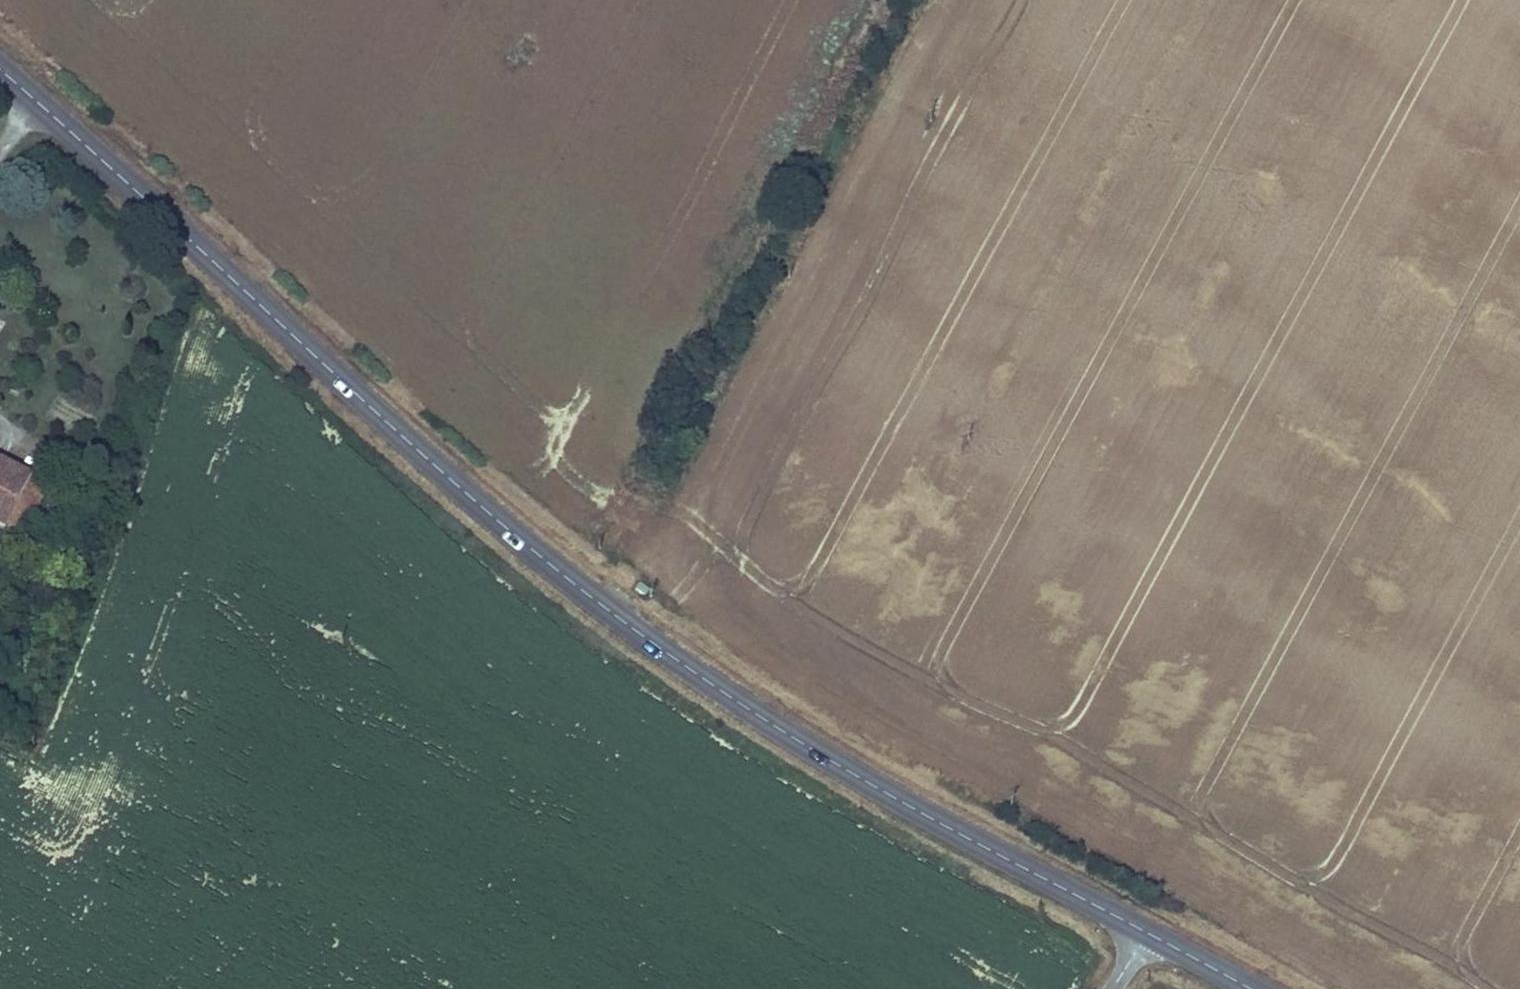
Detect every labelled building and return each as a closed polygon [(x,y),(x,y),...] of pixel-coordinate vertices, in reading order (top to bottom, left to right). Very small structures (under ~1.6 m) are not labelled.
[(17,525),(42,477),(0,456),(0,517),(17,525)]
